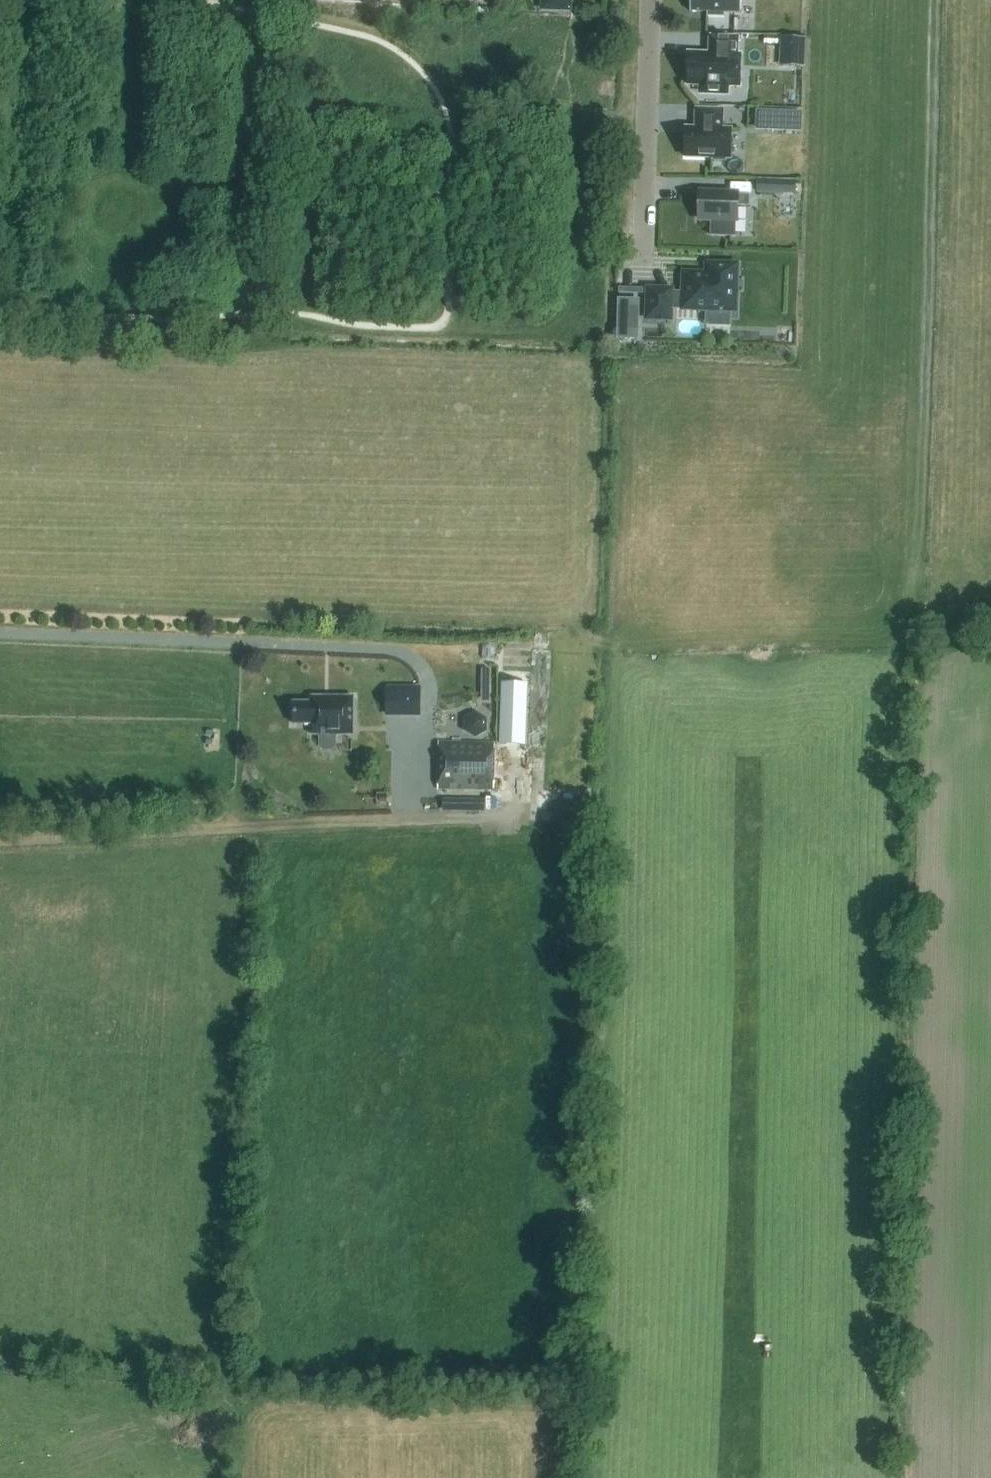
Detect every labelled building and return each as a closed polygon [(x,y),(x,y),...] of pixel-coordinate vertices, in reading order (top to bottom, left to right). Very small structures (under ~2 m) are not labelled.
[(541,8),(572,12),(573,0),(542,0),(541,8)] [(690,11),(707,12),(707,17),(724,17),(725,13),(741,13),(741,0),(690,0),(690,11)] [(688,54),(687,84),(701,85),(701,92),(727,93),(727,85),(739,86),(740,56),(736,55),(737,38),(711,37),(710,55),(688,54)] [(791,37),(790,66),(805,67),(806,38),(791,37)] [(756,108),(756,128),(802,129),(802,109),(756,108)] [(696,129),(686,128),(685,157),(712,158),(712,161),(711,161),(711,162),(727,162),(727,161),(726,161),(726,158),(730,159),(731,130),(722,129),(723,110),(696,109),(696,129)] [(795,194),(795,181),(759,180),(759,193),(795,194)] [(700,193),(699,219),(711,220),(711,235),(737,235),(737,221),(738,194),(700,193)] [(672,293),(672,290),(648,289),(647,319),(671,320),(671,308),(706,309),(706,312),(730,313),(730,310),(734,310),(736,266),(708,265),(707,275),(698,275),(698,279),(684,279),(684,294),(672,293)] [(639,338),(640,286),(618,286),(617,337),(639,338)] [(502,684),(500,744),(525,745),(527,684),(502,684)] [(387,689),(387,715),(419,715),(419,689),(387,689)] [(336,735),(353,735),(353,697),(312,697),(312,703),(294,703),(294,724),(311,724),(311,735),(319,735),(319,748),(323,751),(332,751),(336,748),(336,735)] [(487,714),(466,714),(466,733),(486,734),(487,714)] [(438,741),(436,790),(495,792),(496,743),(438,741)] [(484,809),(484,794),(445,793),(445,808),(484,809)]
